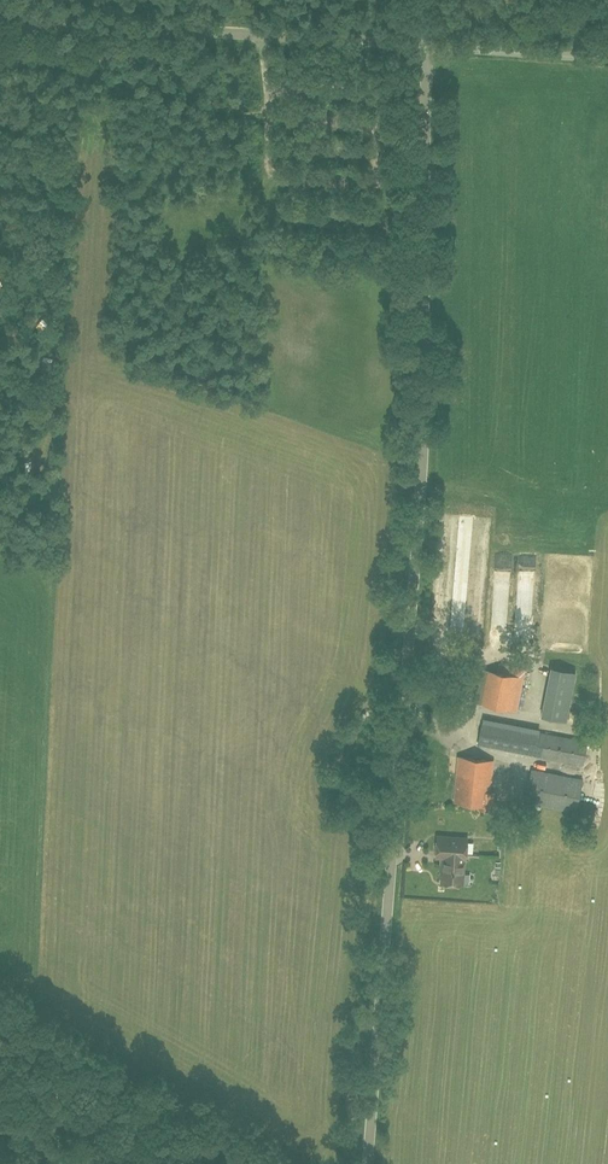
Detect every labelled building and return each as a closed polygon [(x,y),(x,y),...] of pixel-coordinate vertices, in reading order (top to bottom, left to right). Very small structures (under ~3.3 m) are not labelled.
[(594,531),(578,530),(578,544),(594,544),(594,531)] [(512,547),(510,617),(526,617),(528,547),(512,547)] [(504,549),(492,549),(491,585),(503,585),(504,549)] [(465,552),(465,570),(480,570),(481,552),(465,552)] [(460,597),(460,616),(476,616),(476,597),(460,597)] [(541,717),(566,722),(575,674),(551,669),(541,717)] [(523,679),(497,673),(481,670),(474,703),(516,712),(523,679)] [(419,713),(419,727),(440,727),(440,714),(419,713)] [(478,746),(484,747),(583,766),(587,743),(482,724),(478,746)] [(493,762),(459,759),(455,804),(480,806),(480,811),(491,812),(493,793),(490,793),(493,762)] [(576,814),(582,781),(532,771),(525,804),(576,814)] [(447,856),(447,860),(447,864),(444,864),(442,885),(463,886),(465,861),(466,861),(467,840),(438,838),(436,856),(447,856)]
